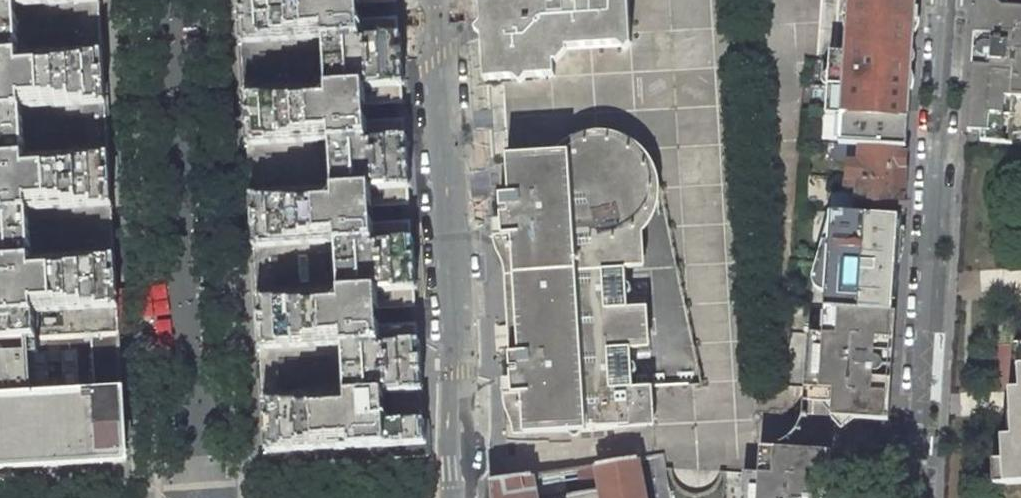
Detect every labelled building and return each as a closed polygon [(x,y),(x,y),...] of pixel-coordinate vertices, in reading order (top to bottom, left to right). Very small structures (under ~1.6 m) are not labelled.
[(119,335),(117,292),(111,185),(105,87),(100,0),(0,0),(0,342),(119,335)] [(415,323),(379,326),(378,309),(414,307),(413,289),(416,289),(413,238),(410,238),(409,221),(374,223),(372,207),(408,204),(407,187),(410,187),(407,137),(404,137),(403,119),(367,122),(366,105),(402,103),(401,86),(404,86),(403,73),(401,35),(398,35),(397,18),(361,20),(360,4),(396,2),(396,0),(239,0),(244,81),(267,453),(377,447),(425,445),(423,421),(421,421),(419,392),(422,392),(419,341),(417,341),(415,323)] [(480,30),(483,80),(502,79),(553,76),(551,48),(629,44),(626,0),(478,0),(480,30)] [(916,0),(856,0),(853,54),(845,53),(830,52),(826,114),(840,115),(849,116),(847,144),(861,145),(906,148),(916,0)] [(845,53),(853,54),(856,0),(848,0),(845,53)] [(1013,134),(1020,133),(1020,0),(976,0),(974,34),(987,36),(986,44),(983,44),(980,45),(978,48),(977,52),(978,55),(980,57),(982,59),(985,59),(985,67),(971,66),(967,131),(981,132),(980,142),(1012,144),(1013,134)] [(838,144),(847,144),(849,116),(840,115),(838,144)] [(554,154),(506,157),(509,196),(500,197),(501,221),(492,222),(493,238),(495,247),(504,265),(506,274),(510,356),(511,380),(502,380),(503,397),(504,405),(511,425),(513,436),(586,432),(654,426),(652,386),(633,388),(630,349),(649,348),(647,307),(628,308),(625,268),(645,267),(644,230),(650,221),(654,213),(657,201),(658,194),(657,183),(656,177),(654,170),(650,163),(643,152),(636,146),(630,141),(624,138),(617,135),(611,134),(600,133),(588,134),(575,138),(563,145),(554,154)] [(834,160),(847,161),(860,162),(861,145),(847,144),(838,144),(835,143),(834,160)] [(846,179),(904,183),(906,148),(861,145),(860,162),(847,161),(846,179)] [(904,183),(846,179),(845,192),(858,193),(856,214),(901,217),(904,183)] [(856,214),(858,193),(845,192),(832,191),(831,212),(856,214)] [(492,222),(501,221),(500,197),(490,197),(491,209),(492,222)] [(892,301),(896,301),(901,217),(856,214),(831,212),(828,212),(824,276),(810,275),(810,279),(810,284),(812,288),(817,292),(823,294),(822,307),(824,307),(891,312),(892,301)] [(892,354),(895,312),(891,312),(824,307),(822,334),(808,334),(805,389),(832,391),(831,404),(830,417),(841,429),(853,419),(888,421),(890,379),(873,378),(874,373),(877,372),(879,371),(881,369),(882,366),(880,360),(877,358),(875,358),(875,353),(892,354)] [(0,342),(0,469),(126,462),(125,432),(119,335),(0,342)] [(1015,344),(1018,390),(1007,390),(1010,437),(1000,438),(1001,461),(992,461),(993,486),(1020,484),(1020,343),(1015,344)] [(502,380),(511,380),(510,356),(501,356),(502,380)] [(831,404),(832,391),(805,389),(804,402),(831,404)] [(773,446),(773,448),(796,449),(787,438),(773,446)] [(425,457),(425,445),(377,447),(377,460),(425,457)] [(760,447),(758,474),(771,475),(773,448),(760,447)] [(811,497),(810,497),(811,492),(828,493),(831,452),(796,449),(773,448),(771,475),(758,474),(744,473),(742,497),(814,497),(813,497),(811,497)] [(492,497),(644,497),(637,460),(515,478),(490,482),(492,497)]
